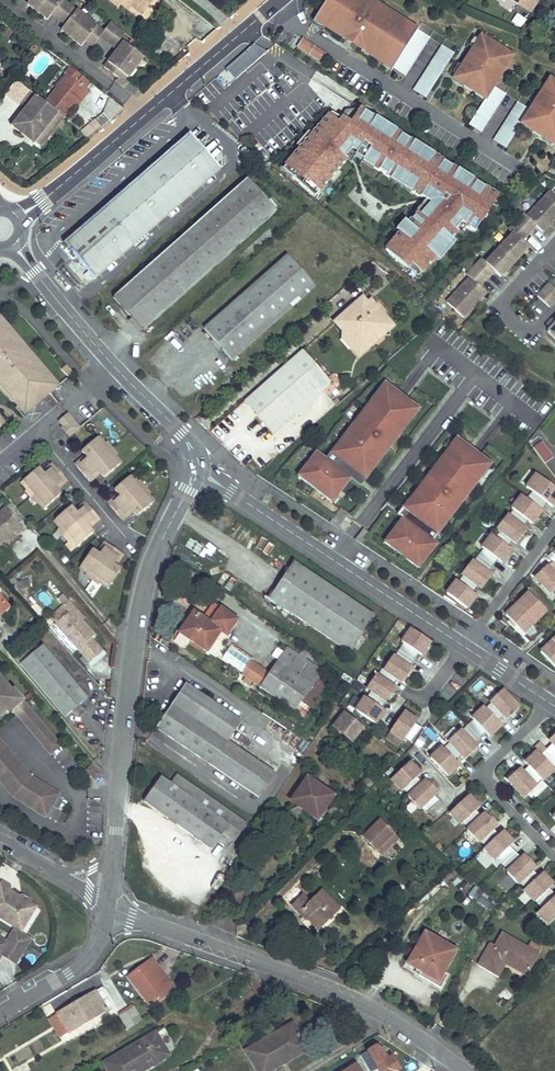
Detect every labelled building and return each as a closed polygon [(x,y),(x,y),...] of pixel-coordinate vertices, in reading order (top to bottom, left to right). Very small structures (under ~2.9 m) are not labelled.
[(28,3),(48,18),(52,13),(66,24),(62,29),(82,45),(86,40),(93,45),(101,36),(115,47),(126,33),(105,17),(98,26),(91,21),(71,5),(64,0),(30,0),(28,3)] [(131,6),(124,0),(120,4),(128,10),(131,6)] [(131,6),(142,14),(152,0),(124,0),(131,6)] [(317,16),(325,21),(322,26),(336,35),(339,36),(341,38),(344,40),(347,42),(350,44),(360,50),(368,55),(383,64),(383,65),(386,60),(394,65),(412,37),(404,32),(407,28),(406,27),(392,18),(384,13),(368,3),(363,0),(327,0),(317,16)] [(528,11),(532,5),(524,0),(511,0),(528,11)] [(532,5),(528,11),(531,13),(539,0),(524,0),(532,5)] [(325,21),(317,16),(312,24),(321,29),(322,26),(325,21)] [(408,25),(406,27),(407,28),(404,32),(412,37),(416,31),(417,30),(408,25)] [(428,39),(416,31),(412,37),(394,65),(391,70),(404,78),(428,39)] [(455,76),(454,78),(464,84),(476,91),(486,98),(492,87),(510,60),(500,54),(488,46),(478,40),(471,51),(466,59),(459,69),(455,76)] [(301,41),(296,49),(320,64),(325,56),(301,41)] [(123,42),(104,67),(117,77),(120,72),(126,77),(127,78),(143,58),(123,42)] [(490,43),(488,46),(500,54),(502,50),(490,43)] [(228,69),(236,78),(262,55),(254,46),(228,69)] [(453,55),(440,47),(412,92),(424,100),(453,55)] [(462,56),(466,59),(471,51),(467,48),(462,56)] [(502,50),(500,54),(510,60),(512,56),(503,49),(502,50)] [(383,64),(381,67),(390,73),(391,70),(394,65),(386,60),(383,65),(383,64)] [(74,102),(85,89),(79,84),(71,77),(76,71),(71,67),(65,73),(68,75),(45,103),(63,117),(74,102)] [(451,73),(455,76),(459,69),(455,67),(451,73)] [(84,77),(76,71),(71,77),(79,84),(79,83),(84,77)] [(117,77),(123,81),(126,77),(120,72),(117,77)] [(63,117),(45,103),(16,80),(6,93),(27,110),(16,125),(40,145),(63,117)] [(548,83),(547,83),(522,122),(524,124),(534,130),(538,124),(547,129),(543,136),(554,143),(554,87),(548,83)] [(464,84),(462,87),(474,95),(476,91),(464,84)] [(505,95),(492,87),(483,102),(468,126),(480,134),(505,95)] [(77,105),(88,91),(85,89),(74,102),(77,105)] [(486,98),(476,91),(474,95),(473,96),(483,102),(486,98)] [(114,119),(122,107),(109,98),(101,109),(114,119)] [(529,111),(517,103),(492,142),(505,149),(529,111)] [(288,163),(286,165),(294,173),(292,176),(315,197),(337,171),(347,160),(345,158),(350,152),(355,156),(362,163),(365,159),(374,165),(372,168),(390,180),(393,176),(412,189),(410,192),(425,202),(427,203),(418,214),(408,225),(404,221),(396,230),(400,233),(386,250),(409,270),(413,265),(422,273),(424,270),(436,256),(440,260),(456,241),(452,238),(458,231),(454,227),(460,220),(464,224),(475,232),(482,221),(478,219),(484,210),(487,212),(497,196),(472,180),(470,183),(456,174),(458,171),(433,155),(431,159),(412,146),(414,143),(396,131),(394,135),(373,122),(376,119),(361,109),(350,125),(341,119),(334,128),(325,120),(312,135),(300,149),(288,163)] [(346,111),(341,119),(350,125),(360,110),(346,111)] [(331,113),(325,120),(334,128),(341,119),(331,113)] [(396,130),(376,117),(376,119),(373,122),(394,135),(396,130)] [(90,137),(101,126),(93,119),(82,130),(90,137)] [(524,124),(522,128),(531,134),(534,130),(524,124)] [(532,134),(541,140),(543,136),(547,129),(538,124),(534,130),(532,134)] [(296,145),(300,149),(312,135),(308,131),(296,145)] [(96,279),(221,169),(189,133),(117,197),(113,193),(103,201),(107,206),(65,243),(74,254),(96,279)] [(414,143),(412,146),(431,159),(433,155),(434,154),(415,142),(414,143)] [(350,152),(345,158),(351,163),(355,156),(350,152)] [(365,159),(362,163),(372,169),(374,165),(365,159)] [(286,165),(288,163),(286,161),(280,168),(290,177),(294,173),(286,165)] [(473,179),(459,170),(456,174),(470,183),(472,180),(473,179)] [(337,171),(329,181),(333,184),(342,175),(337,171)] [(393,176),(390,180),(410,192),(412,189),(393,176)] [(144,330),(277,212),(247,179),(115,297),(144,330)] [(513,233),(486,263),(482,259),(467,275),(470,278),(447,302),(464,317),(487,293),(480,286),(494,271),(501,277),(529,247),(522,241),(536,226),(543,232),(554,219),(554,197),(550,192),(527,217),(524,214),(509,230),(513,233)] [(427,203),(425,202),(416,212),(418,214),(427,203)] [(483,222),(488,213),(487,212),(484,210),(478,219),(482,221),(483,222)] [(454,227),(458,231),(464,224),(460,220),(454,227)] [(233,360),(315,287),(288,256),(205,329),(233,360)] [(413,265),(409,270),(419,279),(426,272),(424,270),(422,273),(413,265)] [(549,308),(554,302),(554,290),(549,285),(537,297),(549,308)] [(386,333),(395,325),(387,317),(380,316),(376,311),(377,310),(379,308),(371,299),(363,306),(361,304),(363,302),(360,299),(337,320),(346,329),(344,331),(348,335),(355,343),(352,346),(351,346),(360,356),(381,338),(378,334),(377,333),(379,332),(386,333)] [(387,317),(379,308),(377,310),(376,311),(380,316),(387,317)] [(0,315),(0,319),(9,330),(11,328),(0,315)] [(14,403),(21,411),(24,409),(52,385),(54,383),(47,375),(33,359),(18,341),(9,330),(0,319),(0,386),(14,403)] [(355,343),(348,335),(344,338),(351,346),(352,346),(355,343)] [(36,357),(21,339),(18,341),(33,359),(36,357)] [(264,388),(304,351),(303,350),(262,387),(264,388)] [(289,416),(330,380),(328,378),(304,351),(264,388),(262,387),(245,401),(249,406),(252,402),(264,416),(261,419),(274,433),(291,418),(289,416)] [(69,376),(74,372),(67,365),(62,369),(69,376)] [(58,384),(49,373),(47,375),(54,383),(52,385),(54,387),(58,384)] [(341,384),(333,375),(332,374),(328,378),(330,380),(331,381),(337,387),(338,387),(340,384),(341,384)] [(291,418),(331,381),(330,380),(289,416),(291,418)] [(420,410),(386,384),(376,396),(380,399),(371,410),(367,408),(362,414),(366,417),(358,428),(354,425),(349,432),(353,435),(344,446),(340,443),(327,461),(320,457),(311,469),(308,466),(299,477),(334,503),(343,491),(339,489),(348,477),(351,479),(356,473),(363,478),(367,473),(370,475),(375,469),(372,466),(380,455),(384,458),(389,451),(385,449),(394,437),(397,440),(402,434),(399,431),(407,420),(411,422),(420,410)] [(345,389),(341,384),(340,384),(338,387),(337,387),(342,392),(345,389)] [(376,396),(367,408),(371,410),(380,399),(376,396)] [(264,416),(252,402),(249,406),(261,419),(264,416)] [(21,411),(14,403),(12,405),(21,415),(25,411),(24,409),(21,411)] [(81,427),(70,413),(61,420),(65,425),(63,427),(71,435),(81,427)] [(362,414),(354,425),(358,428),(366,417),(362,414)] [(402,434),(411,422),(407,420),(399,431),(402,434)] [(349,432),(340,443),(344,446),(353,435),(349,432)] [(84,472),(110,450),(104,444),(106,442),(101,435),(83,450),(87,454),(89,457),(78,465),(84,472)] [(389,451),(397,440),(394,437),(385,449),(389,451)] [(395,531),(386,543),(420,569),(429,557),(426,554),(435,542),(434,541),(447,523),(444,520),(452,510),(456,512),(461,506),(457,503),(466,492),(469,494),(474,488),(471,485),(479,474),(483,477),(492,464),(458,438),(402,512),(413,520),(410,523),(408,521),(398,534),(395,531)] [(104,444),(110,450),(113,447),(108,441),(106,442),(104,444)] [(548,467),(554,462),(554,458),(546,445),(540,449),(537,451),(548,467)] [(113,447),(110,450),(115,457),(117,455),(119,454),(113,447)] [(115,457),(110,450),(84,472),(89,479),(100,470),(102,472),(105,476),(123,462),(117,455),(115,457)] [(89,457),(87,454),(76,463),(78,465),(89,457)] [(317,454),(308,466),(311,469),(320,457),(317,454)] [(375,469),(384,458),(380,455),(372,466),(375,469)] [(268,461),(264,456),(259,460),(263,465),(268,461)] [(43,471),(45,473),(55,464),(54,462),(43,471)] [(61,471),(55,464),(45,473),(43,471),(39,467),(22,481),(28,488),(30,486),(35,493),(61,471)] [(102,472),(100,470),(89,479),(91,481),(102,472)] [(67,478),(61,471),(35,493),(40,499),(38,501),(44,508),(62,493),(58,489),(56,487),(67,478)] [(339,489),(343,491),(352,480),(361,487),(370,475),(367,473),(363,478),(356,473),(351,479),(348,477),(339,489)] [(139,481),(133,474),(116,489),(119,493),(121,495),(111,504),(116,511),(142,489),(137,483),(139,481)] [(471,485),(474,488),(483,477),(479,474),(471,485)] [(530,483),(537,488),(533,493),(527,500),(542,511),(548,503),(553,507),(554,504),(554,499),(551,497),(554,492),(554,488),(537,474),(530,483)] [(56,487),(58,489),(68,480),(67,478),(56,487)] [(137,483),(142,489),(146,486),(141,480),(139,481),(137,483)] [(530,483),(527,488),(533,493),(537,488),(530,483)] [(31,496),(35,493),(30,486),(28,488),(26,489),(31,496)] [(146,486),(142,489),(147,495),(149,494),(151,492),(146,486)] [(155,501),(149,494),(147,495),(142,489),(116,511),(122,517),(133,509),(134,511),(138,515),(155,501)] [(457,503),(461,506),(469,494),(466,492),(457,503)] [(40,499),(35,493),(31,496),(37,502),(38,501),(40,499)] [(121,495),(119,493),(109,502),(111,504),(121,495)] [(522,496),(512,509),(514,510),(509,517),(523,528),(528,521),(532,524),(542,511),(527,500),(522,496)] [(75,510),(77,512),(88,503),(86,501),(75,510)] [(88,503),(77,512),(75,510),(72,505),(54,520),(60,527),(62,525),(68,531),(93,510),(88,503)] [(23,528),(5,507),(0,511),(0,543),(14,531),(16,534),(23,528)] [(134,511),(133,509),(122,517),(124,520),(134,511)] [(99,516),(93,510),(68,531),(73,538),(71,539),(77,546),(94,532),(90,527),(88,525),(99,516)] [(339,510),(330,522),(337,527),(346,516),(339,510)] [(444,520),(447,523),(456,512),(452,510),(444,520)] [(404,519),(395,531),(398,534),(408,521),(410,523),(413,520),(402,512),(399,515),(404,519)] [(507,515),(497,528),(499,530),(494,537),(508,547),(513,541),(517,544),(527,531),(523,528),(509,517),(507,515)] [(88,525),(90,527),(101,518),(99,516),(88,525)] [(64,534),(68,531),(62,525),(60,527),(59,528),(64,534)] [(363,529),(356,539),(360,542),(367,532),(363,529)] [(73,538),(68,531),(64,534),(69,541),(71,539),(73,538)] [(482,548),(484,550),(479,556),(493,567),(498,560),(502,563),(512,550),(508,547),(494,537),(492,535),(482,548)] [(98,552),(100,553),(108,542),(106,541),(98,552)] [(115,547),(108,542),(100,553),(98,552),(93,549),(80,567),(87,572),(89,570),(95,575),(115,547)] [(426,554),(429,557),(438,545),(435,542),(426,554)] [(116,565),(114,564),(122,552),(115,547),(95,575),(102,580),(101,582),(108,587),(121,569),(116,565)] [(122,552),(114,564),(116,565),(124,554),(122,552)] [(474,563),(472,561),(462,574),(464,576),(478,587),(482,589),(492,576),(488,574),(493,567),(479,556),(474,563)] [(375,616),(295,562),(285,578),(281,575),(279,579),(282,581),(270,600),(294,616),(295,615),(351,652),(375,616)] [(535,577),(551,594),(554,591),(554,575),(547,566),(535,577)] [(93,579),(95,575),(89,570),(87,572),(86,574),(93,579)] [(102,580),(95,575),(93,579),(99,584),(101,582),(102,580)] [(459,583),(457,581),(447,594),(467,609),(477,596),(473,593),(478,587),(464,576),(459,583)] [(28,580),(17,582),(18,588),(30,586),(28,580)] [(529,594),(518,605),(535,623),(546,612),(529,594)] [(0,597),(0,616),(9,608),(0,597)] [(70,613),(55,625),(90,664),(103,652),(92,639),(96,636),(82,621),(73,610),(75,609),(69,601),(64,606),(70,613)] [(210,624),(222,608),(215,604),(204,619),(210,624)] [(518,605),(506,616),(523,634),(535,623),(518,605)] [(70,613),(64,606),(50,618),(55,625),(70,613)] [(204,619),(197,614),(190,625),(186,623),(179,633),(180,634),(175,641),(186,649),(189,644),(191,641),(208,652),(217,639),(222,632),(227,636),(238,620),(222,608),(210,624),(204,619)] [(84,619),(75,609),(73,610),(82,621),(84,619)] [(197,614),(193,612),(186,623),(190,625),(197,614)] [(356,656),(381,620),(375,616),(351,652),(356,656)] [(402,642),(404,644),(399,651),(414,661),(419,654),(421,655),(430,642),(411,629),(402,642)] [(227,636),(222,632),(217,639),(222,643),(227,636)] [(86,699),(43,646),(39,649),(31,640),(13,655),(65,717),(86,699)] [(206,655),(208,652),(191,641),(189,644),(206,655)] [(541,653),(554,667),(554,644),(553,642),(541,653)] [(270,674),(258,665),(249,678),(247,677),(244,681),(250,685),(253,681),(296,710),(303,699),(312,705),(322,691),(313,685),(323,671),(288,648),(284,654),(282,652),(277,659),(280,661),(271,673),(270,674)] [(394,658),(392,656),(383,670),(397,679),(402,683),(411,669),(409,668),(414,661),(399,651),(394,658)] [(258,665),(252,661),(243,674),(247,677),(249,678),(258,665)] [(378,676),(376,675),(367,688),(372,692),(386,701),(395,688),(392,686),(397,679),(383,670),(383,669),(378,676)] [(4,713),(6,711),(5,709),(9,705),(13,709),(17,715),(28,706),(19,696),(15,699),(9,692),(6,688),(8,686),(0,676),(0,716),(4,713)] [(242,721),(187,684),(173,705),(227,741),(228,742),(242,721)] [(489,699),(497,691),(489,684),(481,692),(489,699)] [(241,696),(245,691),(239,687),(236,692),(241,696)] [(19,696),(13,689),(9,692),(15,699),(19,696)] [(490,702),(492,704),(486,709),(498,722),(504,716),(507,720),(519,708),(502,690),(490,702)] [(367,699),(364,697),(355,711),(374,724),(384,710),(381,709),(386,702),(386,701),(372,692),(367,699)] [(13,709),(9,705),(5,709),(6,711),(4,713),(6,715),(13,709)] [(17,715),(50,753),(60,745),(28,706),(17,715)] [(472,719),(474,721),(468,726),(480,739),(486,734),(489,737),(501,725),(498,722),(486,709),(484,707),(472,719)] [(415,721),(416,719),(403,709),(390,729),(402,737),(403,738),(405,735),(412,740),(422,726),(415,721)] [(347,714),(336,728),(354,743),(365,729),(347,714)] [(462,732),(460,730),(448,741),(450,743),(462,756),(465,759),(477,748),(474,745),(480,739),(468,726),(462,732)] [(402,737),(390,729),(385,736),(398,744),(402,737)] [(552,744),(546,749),(554,759),(554,735),(549,740),(552,744)] [(276,773),(228,742),(227,741),(211,765),(259,797),(276,773)] [(13,797),(45,816),(58,794),(30,778),(0,742),(0,781),(13,797)] [(444,749),(442,747),(430,758),(447,776),(459,765),(456,762),(462,756),(450,743),(444,749)] [(537,752),(525,763),(528,766),(540,779),(542,781),(554,770),(552,768),(554,766),(554,759),(546,749),(540,755),(537,752)] [(420,775),(409,763),(391,780),(402,792),(404,790),(410,796),(422,784),(417,778),(420,775)] [(94,779),(101,774),(93,764),(86,769),(94,779)] [(522,772),(519,769),(507,780),(524,798),(536,787),(535,785),(540,779),(528,766),(522,772)] [(246,824),(177,776),(171,784),(229,825),(223,833),(234,841),(246,824)] [(229,825),(171,784),(162,778),(144,802),(212,850),(223,833),(229,825)] [(328,804),(334,796),(308,778),(292,801),(300,807),(303,803),(320,816),(328,804)] [(419,810),(421,808),(427,814),(439,802),(434,796),(437,792),(426,780),(422,784),(410,796),(408,798),(419,810)] [(476,811),(479,808),(468,796),(450,813),(461,825),(463,823),(469,829),(481,817),(476,811)] [(324,823),(326,814),(328,804),(320,816),(303,803),(300,807),(315,824),(320,824),(324,823)] [(493,829),(496,825),(485,814),(481,817),(469,829),(467,831),(478,843),(480,841),(486,847),(499,835),(493,829)] [(399,839),(380,820),(363,837),(381,856),(399,839)] [(510,847),(513,843),(502,831),(499,835),(486,847),(484,849),(495,861),(497,859),(503,865),(516,853),(510,847)] [(525,855),(521,859),(516,853),(503,865),(508,871),(506,873),(518,885),(520,883),(533,871),(536,867),(525,855)] [(542,873),(538,876),(533,871),(520,883),(525,889),(523,891),(535,903),(536,902),(549,889),(553,885),(542,873)] [(19,901),(15,899),(18,895),(8,889),(9,886),(1,881),(0,882),(0,918),(15,927),(15,928),(22,917),(27,920),(34,909),(22,901),(19,901)] [(470,896),(478,901),(484,891),(476,887),(470,896)] [(549,889),(536,902),(546,913),(540,919),(548,926),(554,919),(554,896),(549,889)] [(340,909),(322,891),(310,903),(303,896),(292,906),(306,920),(308,919),(310,917),(320,928),(340,909)] [(485,891),(478,902),(494,912),(501,902),(485,891)] [(29,898),(23,894),(18,895),(15,899),(19,901),(22,901),(34,909),(35,906),(30,903),(29,898)] [(542,908),(536,914),(540,919),(546,913),(542,908)] [(27,920),(22,917),(15,928),(20,931),(27,920)] [(320,928),(310,917),(308,919),(318,930),(320,928)] [(15,927),(10,934),(27,944),(31,937),(20,931),(15,928),(15,927)] [(27,944),(10,934),(6,941),(0,938),(0,957),(2,955),(16,963),(27,944)] [(444,973),(456,951),(426,934),(409,964),(422,971),(419,976),(441,988),(448,975),(444,973)] [(537,954),(526,948),(502,934),(495,946),(491,944),(479,964),(493,972),(501,959),(505,962),(526,974),(537,954)] [(541,947),(531,941),(526,948),(537,954),(541,948),(541,947)] [(172,992),(155,969),(156,969),(160,966),(155,958),(129,976),(151,1006),(172,992)] [(498,975),(505,962),(501,959),(493,972),(498,974),(498,975)] [(176,987),(160,966),(156,969),(155,969),(172,992),(176,988),(176,987)] [(69,1033),(114,1006),(104,989),(97,993),(95,992),(81,1000),(72,1005),(58,1014),(68,1033),(69,1033)] [(132,1008),(126,1011),(119,1016),(126,1029),(134,1024),(140,1021),(132,1008)] [(68,1033),(58,1014),(57,1014),(49,1019),(48,1020),(59,1039),(69,1033),(68,1033)] [(306,1044),(292,1022),(245,1050),(257,1070),(271,1070),(281,1064),(279,1061),(279,1060),(306,1044)] [(168,1050),(157,1031),(105,1062),(110,1070),(135,1070),(134,1068),(139,1065),(140,1067),(168,1050)] [(281,1064),(308,1048),(306,1044),(279,1060),(279,1061),(281,1064)] [(391,1055),(386,1058),(378,1044),(362,1053),(373,1070),(401,1070),(391,1055)] [(170,1055),(170,1054),(168,1051),(168,1050),(140,1067),(139,1065),(134,1068),(135,1070),(143,1070),(170,1055)]
